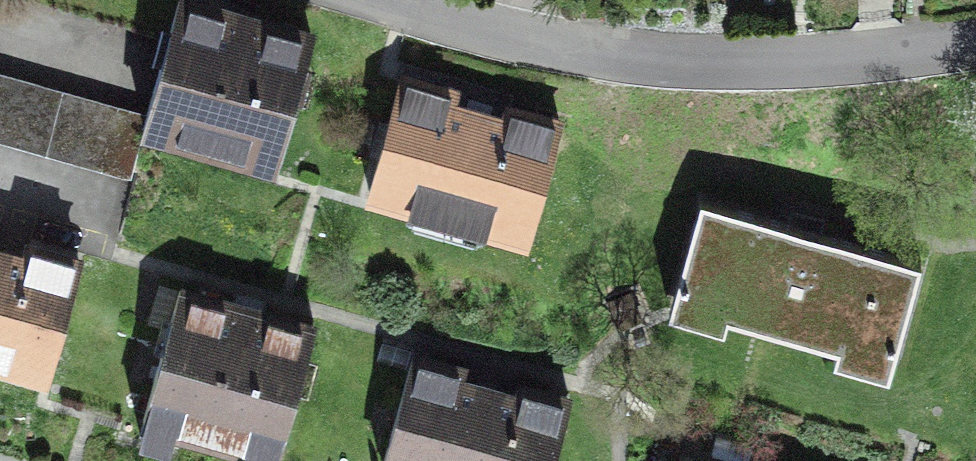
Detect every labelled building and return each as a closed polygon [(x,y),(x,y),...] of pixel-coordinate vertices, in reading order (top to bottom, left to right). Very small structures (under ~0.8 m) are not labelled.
[(318,30),(214,0),(182,0),(149,114),(144,130),(278,168),(318,30)] [(563,115),(411,71),(373,199),(525,243),(563,115)] [(36,83),(0,74),(0,137),(20,142),(36,83)] [(75,157),(91,98),(36,83),(20,142),(75,157)] [(91,98),(75,157),(133,173),(144,130),(149,114),(91,98)] [(899,263),(685,203),(654,312),(704,326),(708,313),(822,344),(818,361),(868,375),(899,263)] [(85,261),(0,236),(0,371),(48,385),(85,261)] [(320,330),(184,289),(138,439),(212,460),(280,460),(320,330)] [(402,352),(369,460),(537,460),(557,399),(402,352)]
